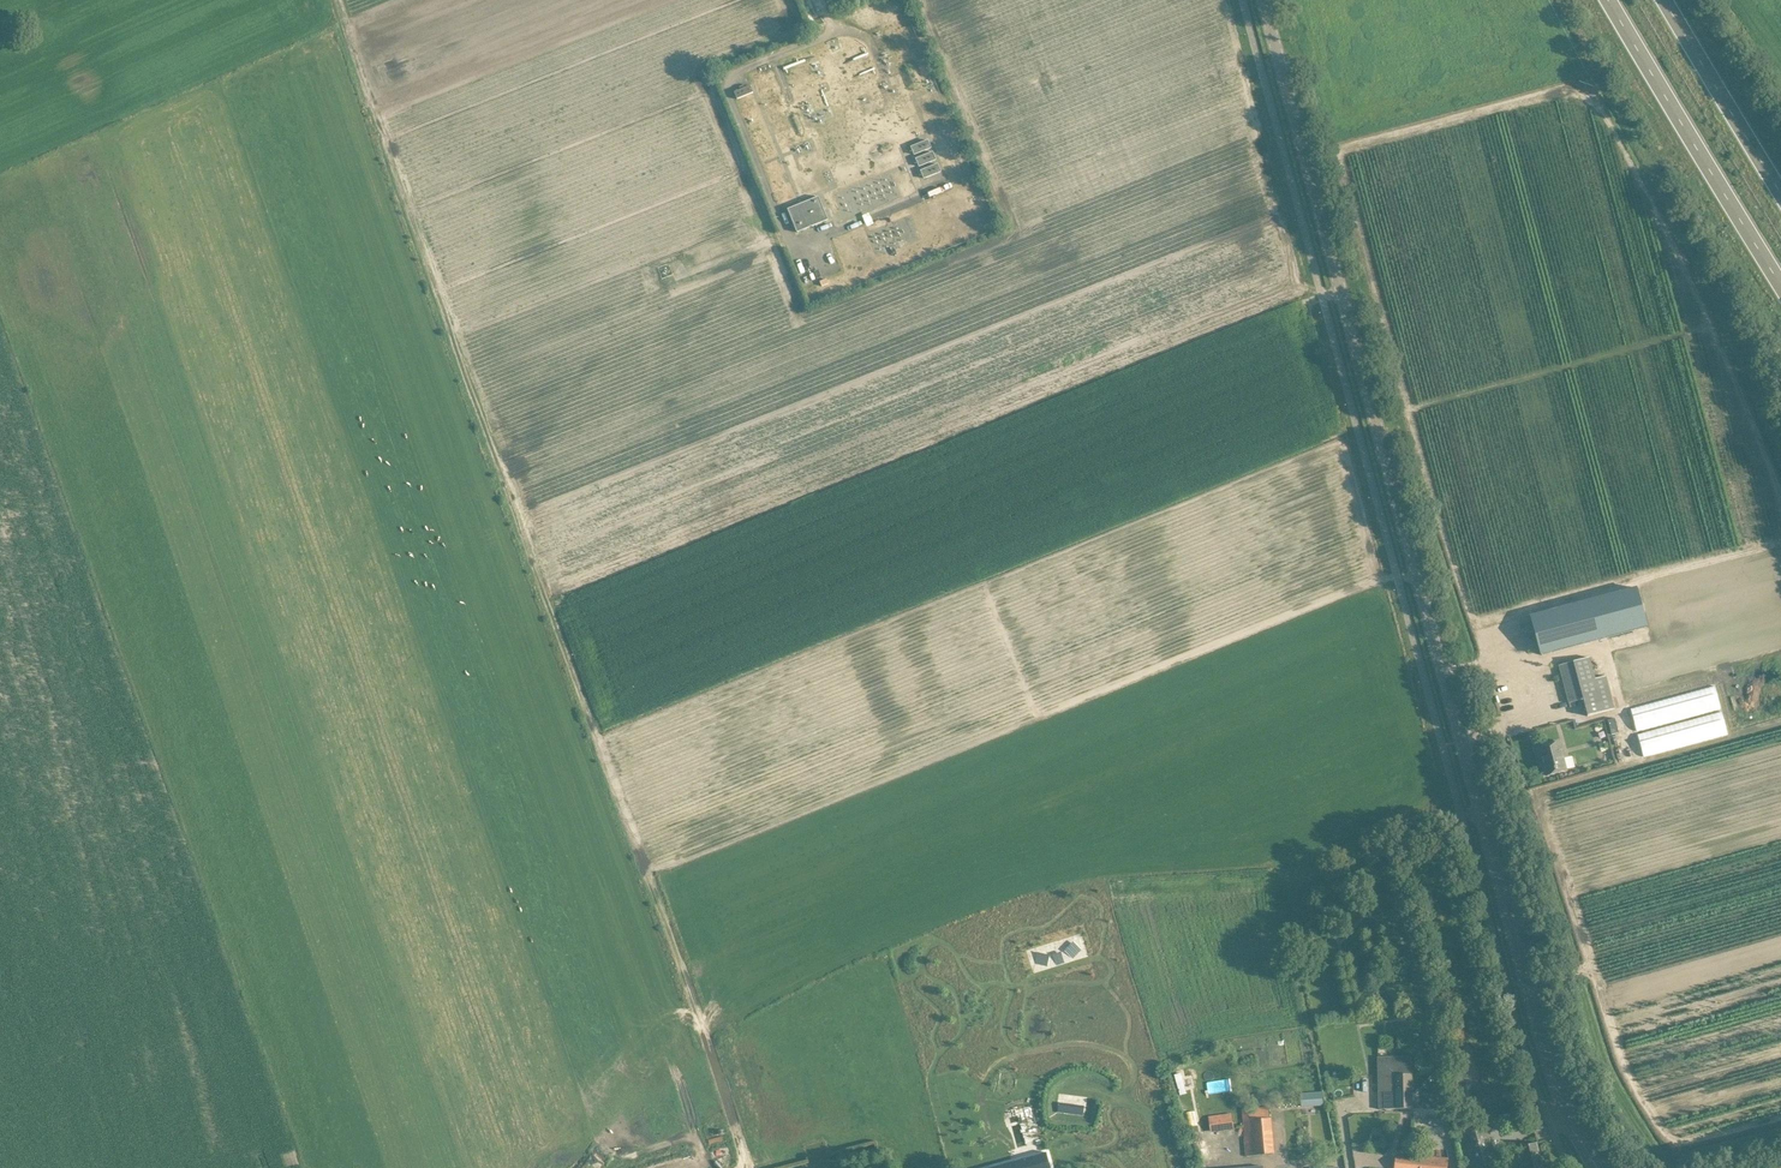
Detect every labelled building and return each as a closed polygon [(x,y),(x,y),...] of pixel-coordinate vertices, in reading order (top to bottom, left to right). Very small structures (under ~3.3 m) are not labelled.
[(901,65),(907,89),(917,86),(911,62),(901,65)] [(750,85),(734,91),(737,98),(753,92),(750,85)] [(928,140),(911,147),(914,154),(931,147),(928,140)] [(933,151),(916,159),(919,166),(936,159),(933,151)] [(938,164),(921,170),(924,178),(941,171),(938,164)] [(818,197),(788,209),(797,232),(828,220),(818,197)] [(1636,588),(1531,616),(1541,655),(1647,627),(1636,588)] [(1589,657),(1571,662),(1559,665),(1569,703),(1583,700),(1588,716),(1615,709),(1606,676),(1595,679),(1589,657)] [(1712,689),(1627,706),(1633,731),(1634,731),(1638,751),(1724,733),(1719,710),(1716,711),(1712,689)] [(1539,746),(1546,775),(1567,769),(1560,741),(1539,746)] [(1412,1109),(1411,1057),(1378,1058),(1380,1110),(1412,1109)] [(1175,1073),(1180,1095),(1187,1093),(1183,1072),(1175,1073)] [(1323,1092),(1315,1093),(1316,1106),(1324,1106),(1323,1092)] [(1315,1093),(1300,1093),(1301,1107),(1316,1106),(1315,1093)] [(1269,1107),(1242,1109),(1246,1156),(1273,1153),(1269,1107)] [(1462,1109),(1452,1111),(1454,1120),(1465,1117),(1462,1109)] [(1231,1113),(1208,1117),(1210,1132),(1234,1129),(1231,1113)] [(1536,1143),(1525,1146),(1520,1147),(1520,1148),(1511,1150),(1514,1162),(1523,1159),(1525,1166),(1517,1167),(1543,1167),(1536,1143)] [(989,1167),(1048,1167),(1044,1153),(1047,1152),(1047,1151),(989,1167)] [(1448,1158),(1433,1156),(1432,1161),(1403,1158),(1403,1154),(1396,1153),(1394,1167),(1447,1167),(1448,1158)]
